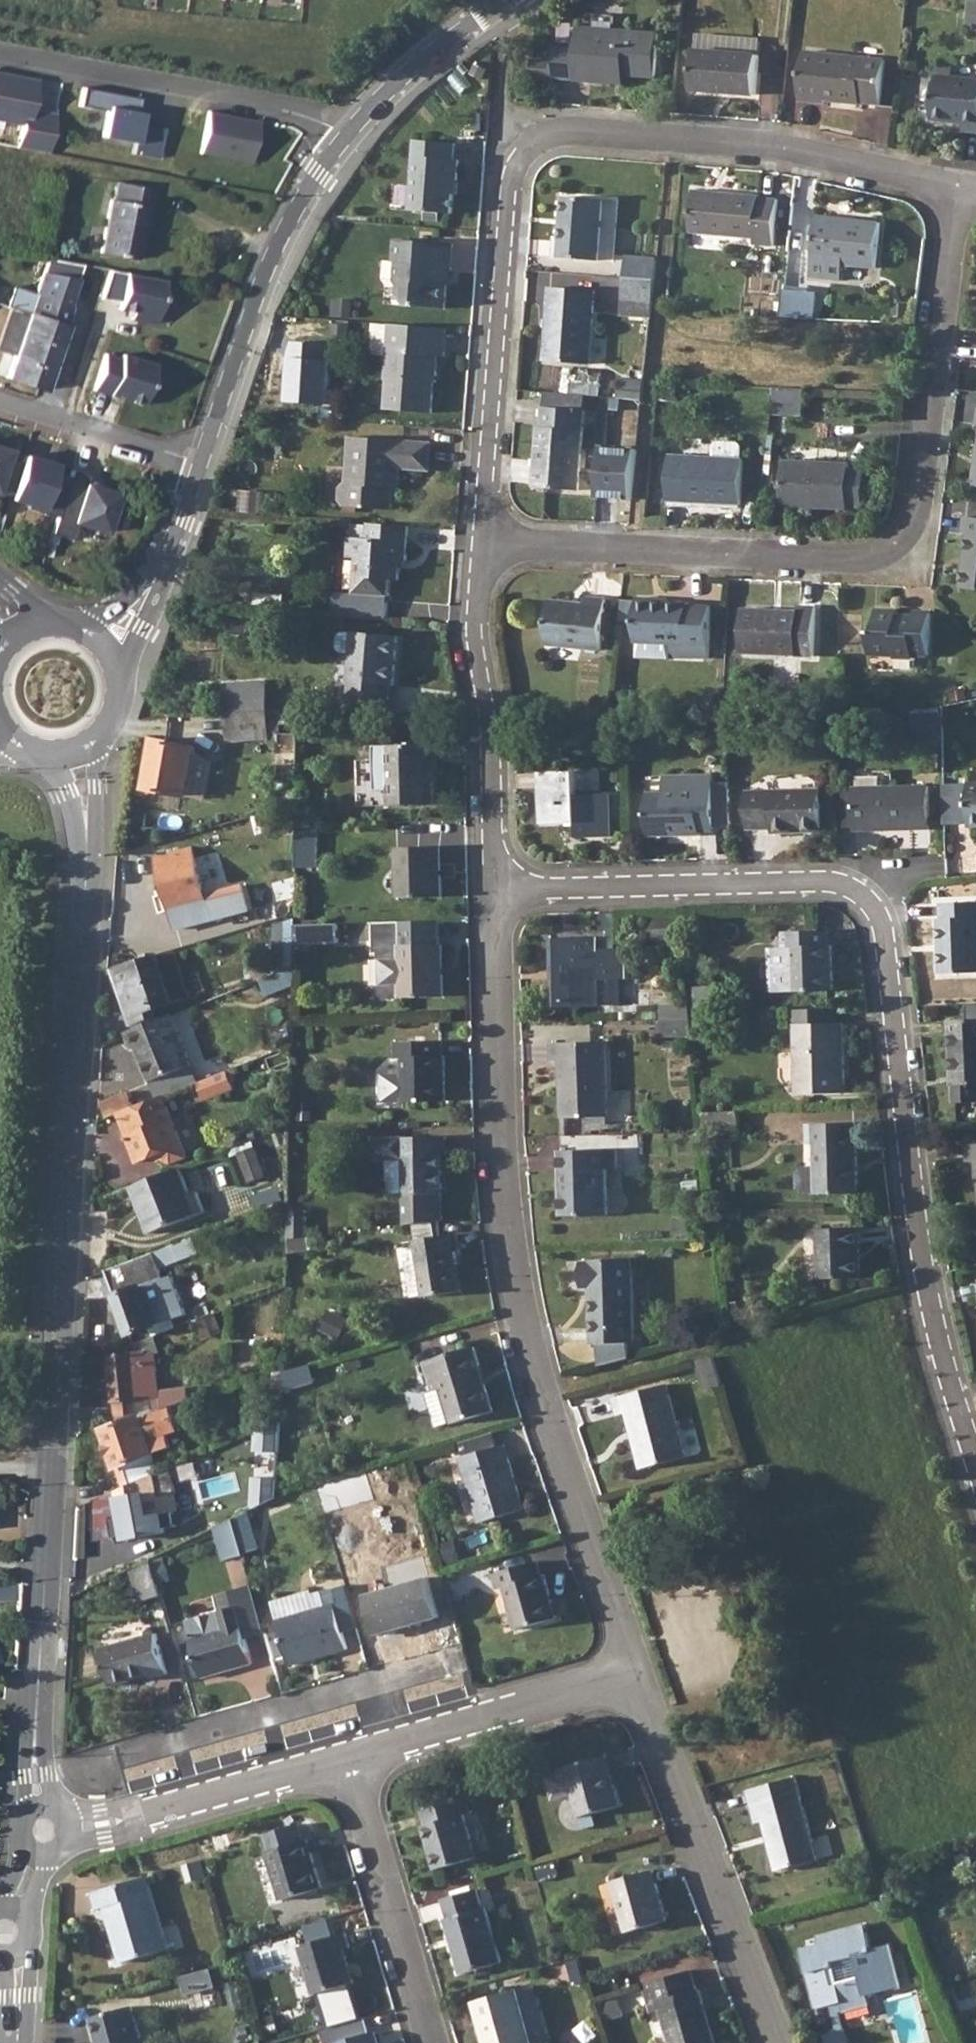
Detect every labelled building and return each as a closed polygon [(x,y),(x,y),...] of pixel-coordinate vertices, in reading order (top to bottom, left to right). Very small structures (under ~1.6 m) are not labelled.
[(575,80),(592,82),(593,71),(626,74),(655,77),(659,33),(578,26),(577,48),(575,78),(575,80)] [(696,34),(695,50),(759,55),(761,39),(696,34)] [(577,48),(554,46),(552,63),(551,77),(575,78),(577,48)] [(759,55),(695,50),(692,89),(755,95),(759,55)] [(805,51),(799,101),(825,103),(825,101),(861,104),(861,102),(880,104),(885,60),(805,51)] [(532,78),(551,79),(551,77),(552,63),(532,61),(532,78)] [(593,71),(592,82),(625,84),(626,74),(593,71)] [(0,72),(0,120),(21,124),(17,149),(48,155),(55,116),(31,111),(37,79),(0,72)] [(932,119),(964,123),(963,130),(975,131),(975,79),(936,74),(932,119)] [(140,99),(82,88),(79,106),(107,112),(102,138),(135,144),(133,154),(158,159),(163,129),(139,124),(141,113),(137,112),(140,99)] [(259,121),(208,112),(200,154),(251,163),(259,121)] [(448,213),(450,193),(451,180),(456,181),(458,159),(451,159),(452,143),(422,140),(421,155),(413,155),(410,185),(415,185),(413,211),(448,213)] [(109,201),(99,254),(136,261),(146,208),(143,206),(146,189),(116,183),(112,201),(109,201)] [(694,190),(691,232),(753,237),(753,244),(773,245),(778,199),(759,197),(759,194),(694,190)] [(553,240),(552,257),(597,260),(601,199),(562,196),(558,240),(553,240)] [(816,215),(811,277),(842,280),(844,263),(875,267),(880,222),(816,215)] [(394,240),(392,262),(396,262),(394,281),(399,284),(398,293),(406,303),(441,306),(445,269),(448,269),(451,243),(394,240)] [(626,256),(624,277),(654,280),(656,260),(626,256)] [(35,296),(68,307),(82,266),(46,260),(34,295),(35,296)] [(111,271),(101,300),(121,304),(119,310),(133,313),(132,320),(158,325),(165,281),(111,271)] [(624,277),(622,299),(636,300),(634,315),(650,316),(654,280),(624,277)] [(549,287),(544,360),(589,363),(594,290),(549,287)] [(784,287),(781,318),(813,319),(815,291),(784,287)] [(13,356),(5,378),(43,391),(65,326),(63,325),(70,308),(68,307),(35,296),(29,315),(28,315),(13,356)] [(622,299),(621,314),(634,315),(636,300),(622,299)] [(28,315),(10,308),(0,337),(0,351),(13,356),(28,315)] [(374,324),(371,355),(386,355),(388,325),(374,324)] [(388,325),(386,355),(384,378),(386,378),(384,409),(431,412),(433,380),(435,380),(437,353),(443,354),(445,329),(388,325)] [(326,344),(285,341),(280,403),(321,406),(326,344)] [(120,358),(105,353),(94,389),(142,404),(155,364),(122,354),(120,358)] [(778,386),(776,411),(807,414),(809,389),(778,386)] [(545,392),(544,406),(584,409),(585,395),(545,392)] [(584,409),(544,406),(542,426),(539,426),(535,487),(579,491),(584,409)] [(339,487),(338,500),(344,506),(391,510),(394,479),(399,480),(400,469),(424,470),(427,443),(349,437),(345,480),(339,487)] [(712,456),(741,458),(742,444),(738,440),(717,440),(712,443),(712,456)] [(605,444),(601,497),(637,500),(641,447),(605,444)] [(21,461),(2,455),(4,449),(0,447),(0,493),(10,497),(21,461)] [(669,454),(668,501),(741,504),(743,458),(741,458),(712,456),(669,454)] [(47,462),(23,455),(21,461),(10,497),(10,498),(27,504),(26,508),(55,517),(68,476),(45,469),(47,462)] [(784,460),(782,506),(847,509),(848,502),(862,502),(864,470),(849,469),(849,463),(784,460)] [(87,475),(71,470),(68,476),(55,517),(50,532),(71,539),(76,523),(104,532),(105,529),(109,531),(116,511),(111,509),(116,494),(85,484),(87,475)] [(963,588),(975,590),(975,518),(967,517),(965,534),(970,535),(963,588)] [(409,526),(369,523),(368,539),(350,538),(349,557),(359,558),(356,595),(390,598),(392,580),(400,581),(402,561),(406,561),(409,526)] [(336,593),(334,616),(387,620),(390,598),(356,595),(336,593)] [(550,600),(545,644),(602,650),(607,599),(586,597),(585,604),(550,600)] [(636,601),(635,643),(672,645),(710,646),(712,606),(689,606),(689,603),(670,602),(636,601)] [(743,609),(742,654),(814,656),(816,608),(798,607),(798,611),(743,609)] [(870,632),(869,655),(895,656),(895,658),(913,659),(913,656),(929,657),(931,612),(915,612),(915,616),(899,616),(899,611),(876,610),(876,632),(870,632)] [(351,654),(347,698),(388,700),(388,685),(392,686),(398,636),(353,633),(353,634),(342,634),(337,637),(337,649),(340,654),(351,654)] [(710,646),(672,645),(671,657),(709,658),(710,646)] [(225,683),(227,714),(269,710),(267,681),(225,683)] [(269,710),(227,714),(228,740),(271,737),(271,734),(277,734),(276,774),(299,775),(300,708),(269,710)] [(156,739),(146,789),(188,796),(197,747),(170,742),(156,739)] [(438,744),(388,745),(373,746),(374,776),(389,775),(389,806),(433,804),(432,771),(438,771),(438,744)] [(576,772),(540,773),(542,824),(577,823),(578,838),(611,838),(610,796),(576,797),(576,772)] [(731,822),(729,780),(713,779),(713,774),(663,775),(663,794),(647,794),(648,836),(701,834),(701,825),(714,825),(714,823),(731,822)] [(930,786),(853,788),(854,830),(932,828),(930,786)] [(822,789),(747,791),(748,827),(773,827),(773,832),(823,831),(822,789)] [(318,824),(298,824),(298,836),(318,837),(318,824)] [(298,836),(297,866),(318,867),(318,837),(298,836)] [(441,846),(397,848),(398,898),(442,897),(441,846)] [(193,847),(157,858),(177,929),(250,908),(242,884),(205,895),(193,847)] [(938,918),(940,973),(975,971),(975,901),(939,902),(940,918),(938,918)] [(264,969),(267,977),(295,965),(296,925),(296,917),(275,924),(274,965),(264,969)] [(400,946),(439,944),(438,920),(374,922),(375,952),(379,951),(380,994),(385,998),(402,998),(400,946)] [(339,923),(311,924),(312,942),(339,941),(339,923)] [(828,930),(781,932),(781,948),(789,948),(790,991),(833,990),(832,946),(828,945),(828,930)] [(578,1006),(599,1006),(599,990),(601,990),(602,979),(621,979),(627,979),(626,949),(598,950),(597,936),(551,938),(551,973),(555,973),(555,1002),(578,1002),(578,1006)] [(439,944),(400,946),(402,998),(443,997),(442,944),(439,944)] [(139,960),(115,968),(135,1023),(152,1017),(157,1013),(155,1008),(186,998),(173,964),(143,974),(139,960)] [(599,990),(599,1006),(622,1005),(621,979),(602,979),(601,990),(599,990)] [(716,992),(694,992),(694,1006),(717,1005),(716,992)] [(662,1020),(691,1019),(690,1012),(688,1002),(662,1003),(662,1020)] [(173,1014),(126,1032),(133,1050),(138,1048),(151,1083),(193,1065),(173,1014)] [(691,1019),(662,1020),(662,1035),(693,1034),(691,1019)] [(949,1020),(953,1085),(954,1086),(955,1102),(975,1101),(975,1019),(949,1020)] [(843,1022),(794,1024),(797,1094),(845,1093),(843,1022)] [(441,1041),(395,1042),(396,1057),(403,1057),(404,1103),(447,1101),(446,1055),(441,1055),(441,1041)] [(565,1117),(587,1117),(608,1115),(607,1041),(551,1043),(552,1059),(560,1059),(561,1079),(564,1079),(565,1117)] [(193,1065),(151,1083),(157,1097),(199,1081),(193,1065)] [(227,1070),(213,1075),(218,1086),(232,1080),(227,1070)] [(213,1075),(199,1081),(203,1091),(218,1086),(213,1075)] [(103,1102),(108,1116),(120,1112),(133,1107),(128,1092),(103,1102)] [(123,1119),(156,1106),(162,1122),(172,1119),(163,1095),(133,1107),(120,1112),(123,1119)] [(297,1104),(296,1120),(312,1119),(313,1104),(297,1104)] [(156,1106),(123,1119),(129,1134),(127,1135),(137,1161),(163,1151),(167,1161),(172,1162),(187,1156),(172,1119),(162,1122),(156,1106)] [(740,1111),(702,1111),(704,1130),(740,1129),(740,1111)] [(608,1115),(587,1117),(587,1124),(609,1123),(608,1115)] [(857,1123),(808,1125),(808,1144),(816,1144),(817,1167),(801,1168),(797,1173),(798,1189),(802,1193),(817,1192),(818,1194),(860,1192),(857,1123)] [(405,1191),(406,1224),(444,1219),(442,1154),(447,1154),(446,1136),(375,1138),(375,1157),(387,1158),(389,1192),(405,1191)] [(966,1145),(967,1161),(975,1161),(975,1162),(975,1144),(966,1145)] [(254,1147),(240,1152),(251,1182),(266,1176),(254,1147)] [(617,1148),(559,1149),(561,1215),(607,1213),(606,1169),(617,1168),(617,1148)] [(181,1167),(129,1187),(135,1203),(138,1203),(143,1214),(140,1215),(147,1232),(204,1209),(197,1190),(190,1193),(181,1167)] [(860,1228),(818,1230),(820,1279),(862,1277),(860,1228)] [(457,1232),(416,1239),(425,1297),(463,1290),(456,1250),(460,1250),(457,1232)] [(192,1237),(107,1269),(129,1330),(151,1322),(155,1334),(178,1326),(174,1314),(183,1310),(171,1274),(163,1277),(159,1267),(198,1253),(192,1237)] [(591,1261),(581,1261),(582,1286),(590,1286),(592,1343),(635,1342),(632,1259),(591,1259),(591,1261)] [(190,1311),(193,1321),(206,1315),(203,1305),(190,1311)] [(155,1334),(108,1353),(112,1400),(114,1399),(116,1422),(169,1405),(168,1389),(158,1391),(156,1360),(148,1360),(147,1351),(159,1350),(155,1334)] [(425,1362),(434,1391),(443,1388),(453,1423),(453,1425),(495,1412),(475,1347),(425,1362)] [(711,1361),(699,1364),(704,1383),(717,1380),(711,1361)] [(282,1386),(282,1389),(314,1379),(310,1363),(283,1371),(282,1386)] [(273,1370),(272,1386),(282,1386),(283,1371),(283,1366),(273,1370)] [(668,1384),(614,1398),(618,1415),(628,1413),(632,1432),(636,1430),(645,1468),(687,1456),(668,1384)] [(434,1391),(427,1395),(437,1428),(453,1423),(443,1388),(434,1391)] [(116,1422),(100,1428),(114,1469),(117,1467),(124,1487),(158,1472),(152,1452),(169,1446),(164,1434),(177,1429),(169,1405),(116,1422)] [(267,1433),(266,1444),(279,1444),(279,1434),(267,1433)] [(466,1456),(497,1447),(493,1433),(462,1442),(466,1456)] [(255,1444),(254,1458),(278,1458),(279,1444),(266,1444),(255,1444)] [(466,1456),(460,1458),(479,1522),(524,1508),(504,1445),(497,1447),(466,1456)] [(254,1458),(251,1504),(276,1496),(278,1458),(254,1458)] [(124,1487),(116,1490),(121,1518),(109,1521),(112,1536),(125,1534),(125,1540),(166,1532),(165,1528),(174,1526),(171,1512),(168,1496),(175,1494),(169,1467),(158,1472),(124,1487)] [(175,1494),(168,1496),(171,1512),(179,1511),(175,1494)] [(233,1519),(214,1528),(224,1560),(244,1554),(233,1519)] [(175,1591),(165,1560),(134,1570),(144,1601),(175,1591)] [(538,1561),(493,1574),(498,1590),(505,1588),(518,1630),(558,1618),(545,1574),(543,1575),(538,1561)] [(429,1578),(365,1596),(376,1635),(439,1617),(429,1578)] [(214,1596),(218,1611),(236,1606),(246,1637),(265,1631),(252,1584),(232,1591),(214,1596)] [(335,1604),(277,1620),(290,1666),(347,1650),(335,1604)] [(236,1606),(218,1611),(187,1622),(203,1677),(253,1662),(246,1637),(236,1606)] [(157,1633),(101,1649),(111,1685),(149,1674),(150,1678),(168,1673),(157,1633)] [(547,1774),(551,1790),(571,1784),(573,1793),(579,1816),(619,1804),(604,1756),(566,1766),(567,1768),(547,1774)] [(796,1776),(747,1790),(756,1822),(764,1820),(778,1870),(818,1858),(796,1776)] [(571,1784),(551,1790),(554,1799),(573,1793),(571,1784)] [(467,1797),(422,1810),(426,1826),(424,1827),(436,1869),(478,1857),(465,1814),(472,1812),(467,1797)] [(300,1823),(267,1832),(272,1849),(267,1850),(282,1900),(321,1887),(307,1838),(304,1839),(300,1823)] [(653,1869),(611,1881),(626,1931),(667,1919),(653,1869)] [(147,1876),(94,1893),(99,1909),(109,1906),(119,1938),(114,1939),(122,1963),(169,1947),(147,1876)] [(477,1888),(442,1898),(448,1916),(445,1917),(462,1973),(502,1961),(485,1905),(482,1906),(477,1888)] [(825,1938),(827,1943),(810,1951),(832,2009),(846,2004),(855,2001),(858,2010),(885,1999),(882,1993),(884,1992),(914,1978),(898,1937),(880,1944),(870,1919),(825,1938)] [(346,1932),(299,1946),(313,1993),(354,1981),(344,1948),(350,1946),(346,1932)] [(292,1938),(247,1953),(256,1978),(300,1963),(292,1938)] [(643,1984),(651,2011),(661,2009),(672,2042),(717,2042),(700,1988),(697,1989),(691,1969),(643,1984)] [(518,1988),(534,2042),(543,2042),(550,2041),(533,1984),(518,1988)] [(518,1988),(474,2001),(488,2042),(534,2042),(518,1988)] [(855,2001),(846,2004),(855,2028),(862,2026),(856,2011),(858,2010),(855,2001)] [(90,2017),(98,2042),(142,2042),(131,2005),(90,2017)] [(335,2042),(371,2031),(366,2016),(323,2028),(328,2042),(333,2042),(335,2042)] [(842,2034),(846,2042),(868,2042),(862,2026),(842,2034)] [(335,2042),(378,2042),(374,2030),(371,2031),(335,2042)]
